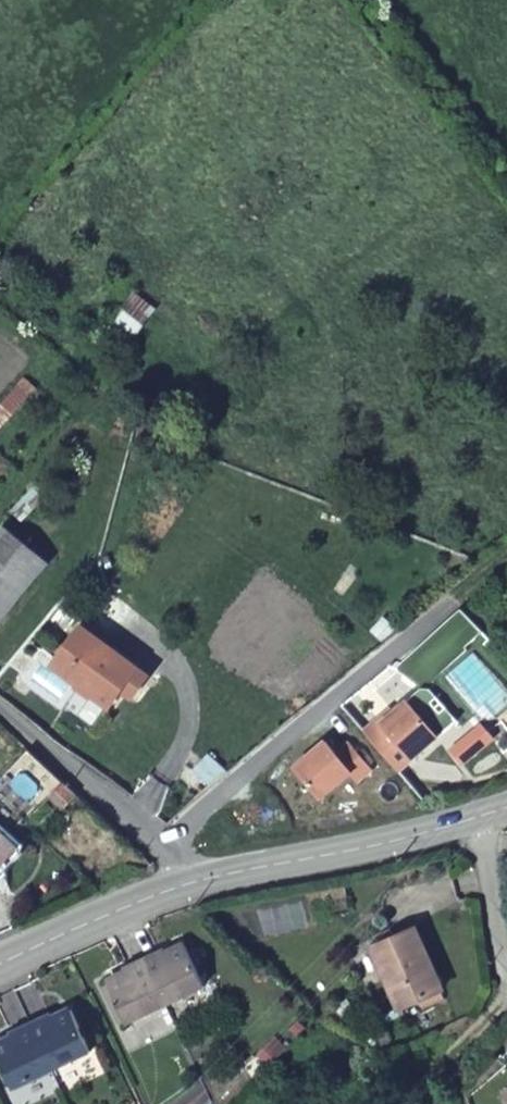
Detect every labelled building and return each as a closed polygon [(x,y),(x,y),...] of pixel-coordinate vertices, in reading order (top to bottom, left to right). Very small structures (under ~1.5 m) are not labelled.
[(0,547),(0,629),(46,575),(9,538),(0,547)] [(87,622),(58,660),(115,703),(127,686),(138,694),(154,672),(87,622)] [(379,723),(365,734),(399,775),(440,742),(409,705),(395,716),(383,727),(379,723)] [(395,716),(392,712),(379,723),(383,727),(395,716)] [(327,745),(296,771),(322,803),(352,777),(359,786),(373,774),(350,747),(337,758),(327,745)] [(0,828),(0,870),(22,846),(0,828)] [(396,930),(372,941),(405,1014),(448,994),(420,934),(401,942),(396,930)] [(164,947),(144,957),(169,1003),(207,983),(186,942),(167,951),(164,947)] [(169,1003),(144,957),(125,967),(127,973),(110,981),(131,1023),(169,1003)] [(35,1026),(58,1071),(98,1051),(77,1011),(59,1020),(56,1015),(35,1026)] [(58,1071),(35,1026),(16,1035),(18,1040),(0,1050),(0,1052),(19,1091),(58,1071)]
